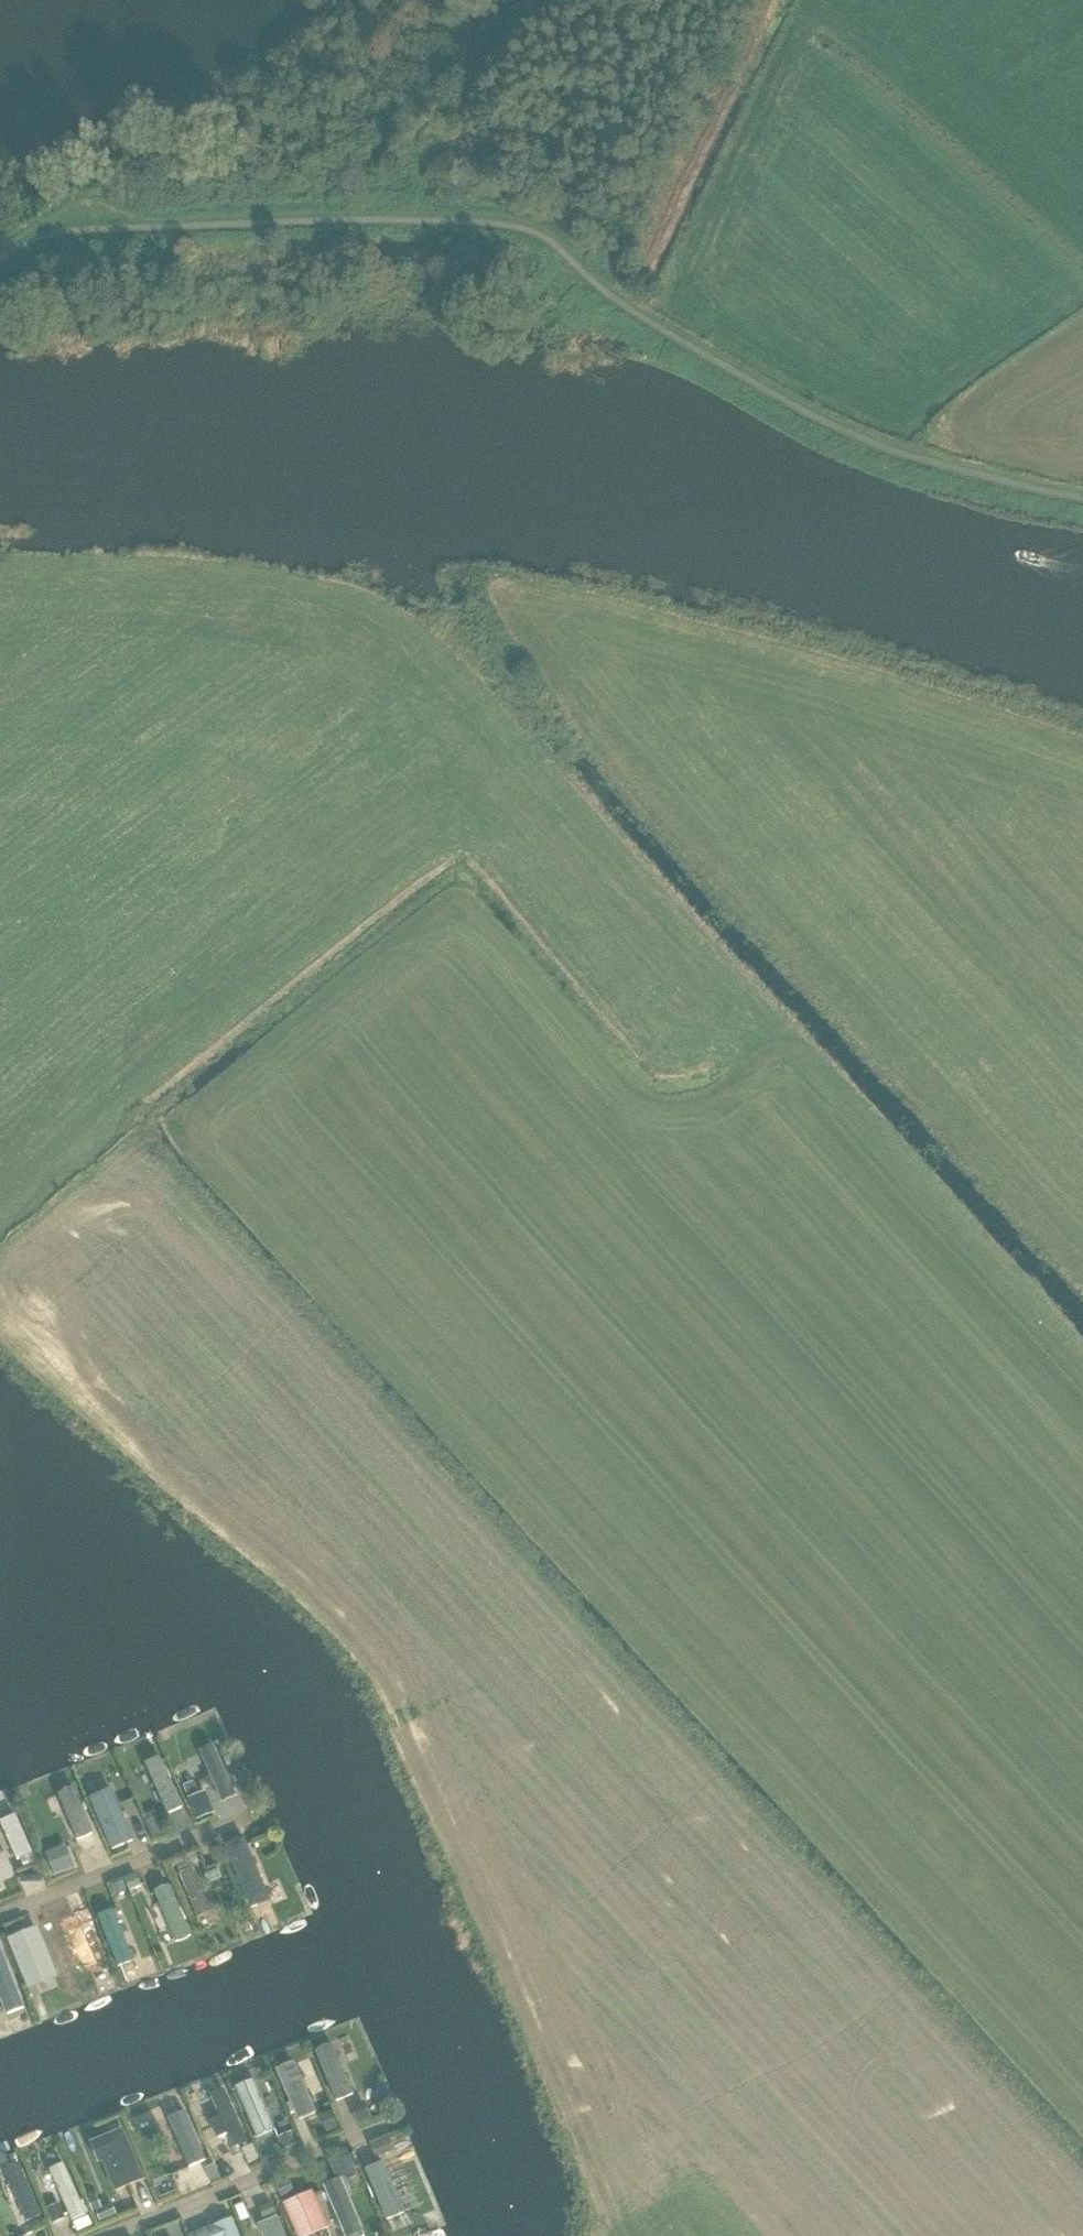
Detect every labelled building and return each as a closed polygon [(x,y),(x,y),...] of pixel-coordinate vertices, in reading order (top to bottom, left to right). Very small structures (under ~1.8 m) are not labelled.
[(238,1792),(215,1741),(200,1747),(211,1772),(206,1775),(210,1784),(216,1782),(223,1798),(238,1792)] [(185,1804),(162,1752),(146,1759),(170,1811),(185,1804)] [(217,1810),(207,1787),(199,1791),(195,1778),(184,1783),(198,1818),(217,1810)] [(94,1830),(76,1784),(60,1790),(78,1837),(94,1830)] [(136,1837),(113,1785),(90,1795),(113,1847),(136,1837)] [(162,1820),(156,1808),(146,1813),(152,1826),(152,1825),(157,1835),(169,1829),(165,1819),(162,1820)] [(34,1849),(17,1811),(1,1818),(18,1857),(34,1849)] [(224,1841),(253,1905),(274,1896),(269,1885),(281,1880),(277,1870),(266,1875),(247,1831),(224,1841)] [(76,1865),(67,1842),(46,1851),(55,1874),(76,1865)] [(39,1858),(36,1850),(21,1856),(25,1865),(39,1858)] [(213,1909),(195,1864),(193,1865),(188,1853),(176,1858),(199,1914),(213,1909)] [(223,1875),(219,1866),(206,1872),(209,1881),(223,1875)] [(142,1883),(138,1872),(126,1877),(130,1888),(142,1883)] [(128,1889),(123,1878),(111,1883),(116,1894),(128,1889)] [(193,1932),(171,1882),(155,1888),(177,1939),(193,1932)] [(109,1957),(91,1905),(75,1910),(93,1962),(109,1957)] [(136,1958),(116,1905),(99,1912),(120,1964),(136,1958)] [(75,1927),(70,1913),(52,1919),(57,1933),(75,1927)] [(61,1974),(39,1922),(8,1935),(29,1987),(61,1974)] [(0,1944),(0,1992),(8,2012),(24,2006),(0,1944)] [(356,2091),(335,2040),(317,2048),(338,2098),(356,2091)] [(300,2117),(318,2109),(296,2058),(277,2066),(292,2100),(288,2102),(292,2111),(296,2109),(300,2117)] [(255,2076),(236,2084),(258,2135),(277,2127),(255,2076)] [(249,2142),(226,2089),(211,2096),(220,2117),(211,2121),(218,2138),(228,2133),(235,2148),(249,2142)] [(374,2116),(366,2098),(352,2104),(359,2122),(374,2116)] [(339,2125),(332,2108),(321,2113),(328,2130),(339,2125)] [(169,2118),(190,2167),(206,2160),(185,2111),(169,2118)] [(146,2177),(124,2125),(91,2139),(100,2161),(104,2159),(117,2189),(146,2177)] [(294,2129),(279,2135),(284,2148),(299,2142),(294,2129)] [(372,2142),(377,2156),(397,2149),(391,2135),(372,2142)] [(259,2159),(253,2145),(242,2149),(248,2164),(259,2159)] [(325,2182),(347,2235),(348,2235),(366,2229),(344,2177),(359,2171),(355,2162),(359,2160),(355,2150),(333,2160),(339,2176),(325,2182)] [(408,2210),(387,2159),(367,2167),(389,2218),(408,2210)] [(86,2214),(64,2162),(49,2168),(72,2220),(86,2214)] [(42,2214),(20,2163),(5,2170),(27,2221),(42,2214)] [(220,2177),(215,2164),(206,2168),(211,2180),(220,2177)] [(295,2190),(290,2177),(277,2183),(282,2195),(295,2190)] [(284,2201),(299,2235),(306,2235),(330,2226),(314,2188),(284,2201)] [(94,2209),(103,2205),(97,2192),(89,2195),(94,2209)] [(67,2216),(60,2201),(47,2207),(53,2222),(67,2216)] [(117,2213),(113,2201),(96,2209),(101,2220),(117,2213)] [(251,2216),(245,2201),(236,2204),(242,2219),(251,2216)] [(278,2212),(273,2201),(260,2206),(265,2218),(278,2212)] [(279,2214),(260,2222),(266,2235),(270,2234),(271,2235),(289,2235),(279,2214)] [(189,2232),(190,2235),(243,2235),(234,2215),(189,2232)]
